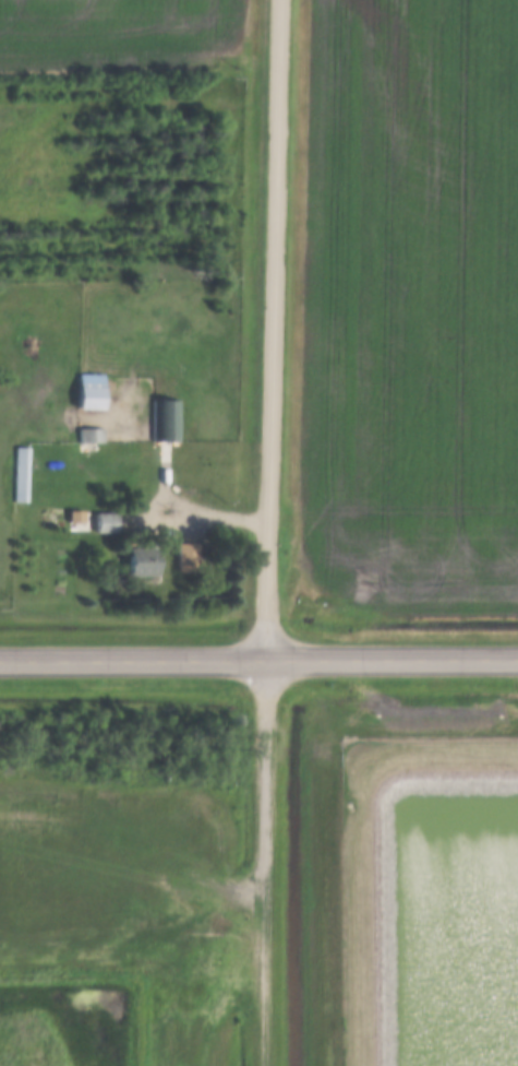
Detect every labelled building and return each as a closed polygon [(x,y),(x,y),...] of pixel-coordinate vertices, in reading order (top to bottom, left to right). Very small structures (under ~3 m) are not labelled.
[(99,375),(99,410),(72,408),(72,374),(99,375)] [(177,401),(177,439),(152,439),(152,401),(177,401)] [(74,428),(100,429),(100,441),(74,440),(74,428)] [(11,447),(25,447),(24,502),(11,502),(11,447)] [(65,511),(86,511),(86,531),(65,530),(65,511)] [(169,543),(179,544),(180,535),(202,535),(201,559),(169,558),(169,543)] [(153,549),(152,576),(121,575),(121,548),(153,549)]
